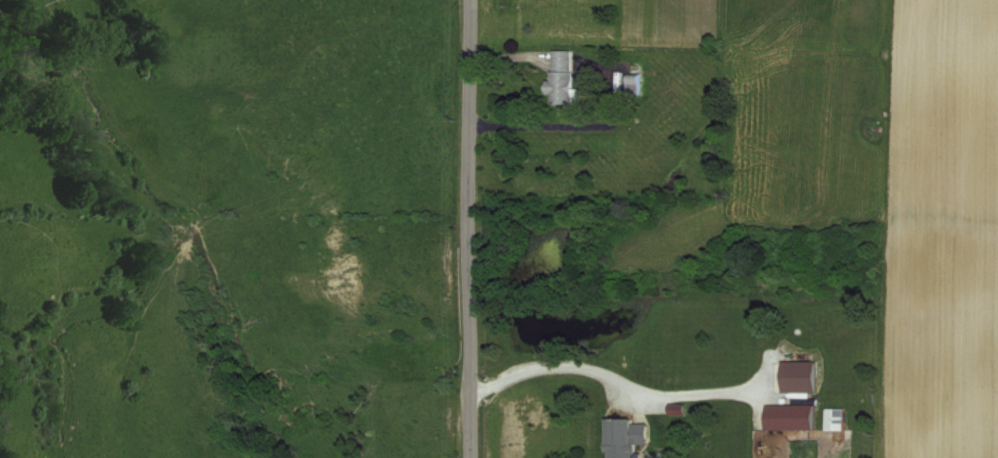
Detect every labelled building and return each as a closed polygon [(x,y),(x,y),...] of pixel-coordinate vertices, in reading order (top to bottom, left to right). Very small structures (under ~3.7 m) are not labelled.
[(779,394),(815,393),(815,362),(779,363),(779,394)] [(813,430),(813,406),(763,407),(764,431),(813,430)] [(826,431),(844,431),(844,410),(826,409),(826,431)] [(634,445),(648,445),(648,425),(631,424),(631,420),(605,420),(605,453),(609,453),(609,457),(634,457),(634,445)]
